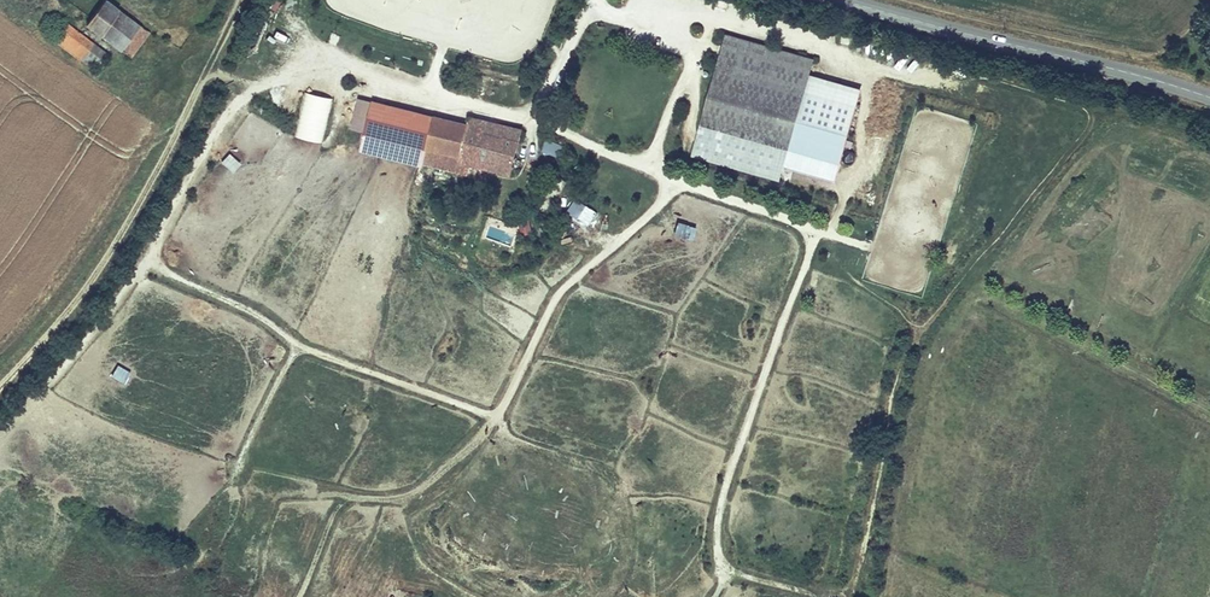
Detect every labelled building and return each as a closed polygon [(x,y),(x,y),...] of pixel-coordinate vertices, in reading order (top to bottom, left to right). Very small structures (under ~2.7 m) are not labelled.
[(102,35),(119,13),(104,2),(87,24),(102,35)] [(119,13),(102,35),(130,56),(147,34),(119,13)] [(96,72),(109,54),(68,23),(55,40),(96,72)] [(810,73),(814,58),(726,33),(690,157),(779,182),(784,166),(835,180),(862,88),(810,73)] [(304,93),(293,138),(321,144),(332,99),(304,93)] [(364,133),(372,102),(358,98),(350,129),(364,133)] [(458,163),(468,123),(372,100),(372,102),(364,133),(359,151),(422,167),(423,165),(467,176),(470,166),(465,165),(458,163)] [(510,176),(522,129),(497,123),(495,134),(483,131),(486,120),(469,116),(468,123),(458,163),(465,165),(467,156),(490,162),(492,153),(499,155),(495,172),(510,176)] [(497,123),(486,120),(483,131),(495,134),(497,123)] [(559,158),(564,145),(546,139),(542,152),(559,158)] [(230,153),(221,162),(233,174),(242,164),(230,153)] [(467,156),(465,165),(470,166),(495,172),(499,155),(492,153),(490,162),(467,156)] [(867,206),(872,177),(860,176),(856,204),(867,206)] [(567,214),(589,228),(598,213),(576,200),(567,214)] [(518,223),(522,236),(533,233),(529,221),(518,223)] [(694,240),(697,228),(677,222),(674,234),(694,240)]
